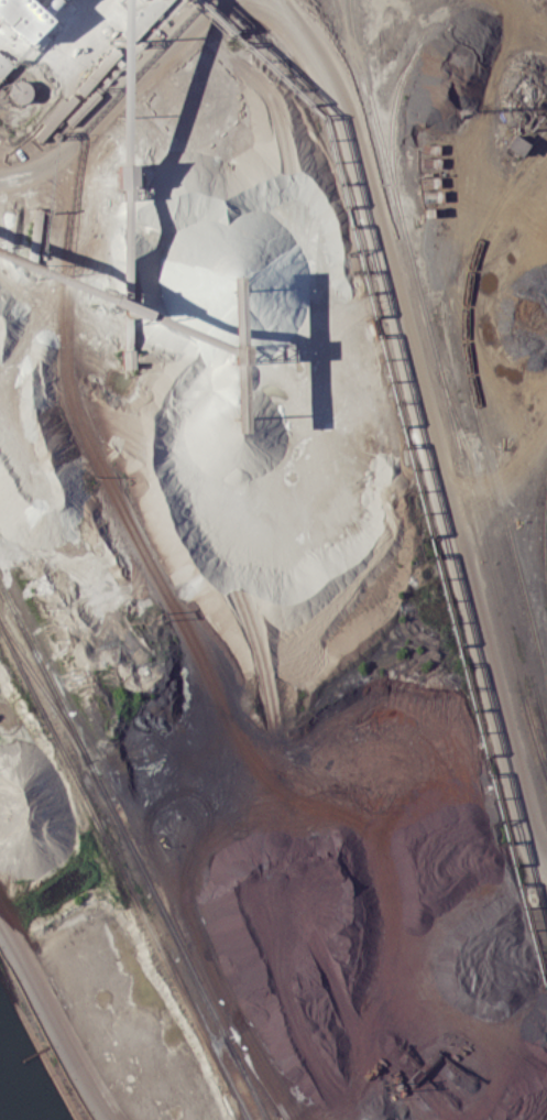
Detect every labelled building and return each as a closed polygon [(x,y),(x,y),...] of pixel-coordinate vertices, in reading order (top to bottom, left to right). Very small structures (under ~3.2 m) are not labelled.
[(11,66),(0,56),(0,79),(11,66)] [(12,80),(7,98),(26,104),(32,85),(12,80)] [(529,144),(513,134),(505,147),(520,157),(529,144)]
